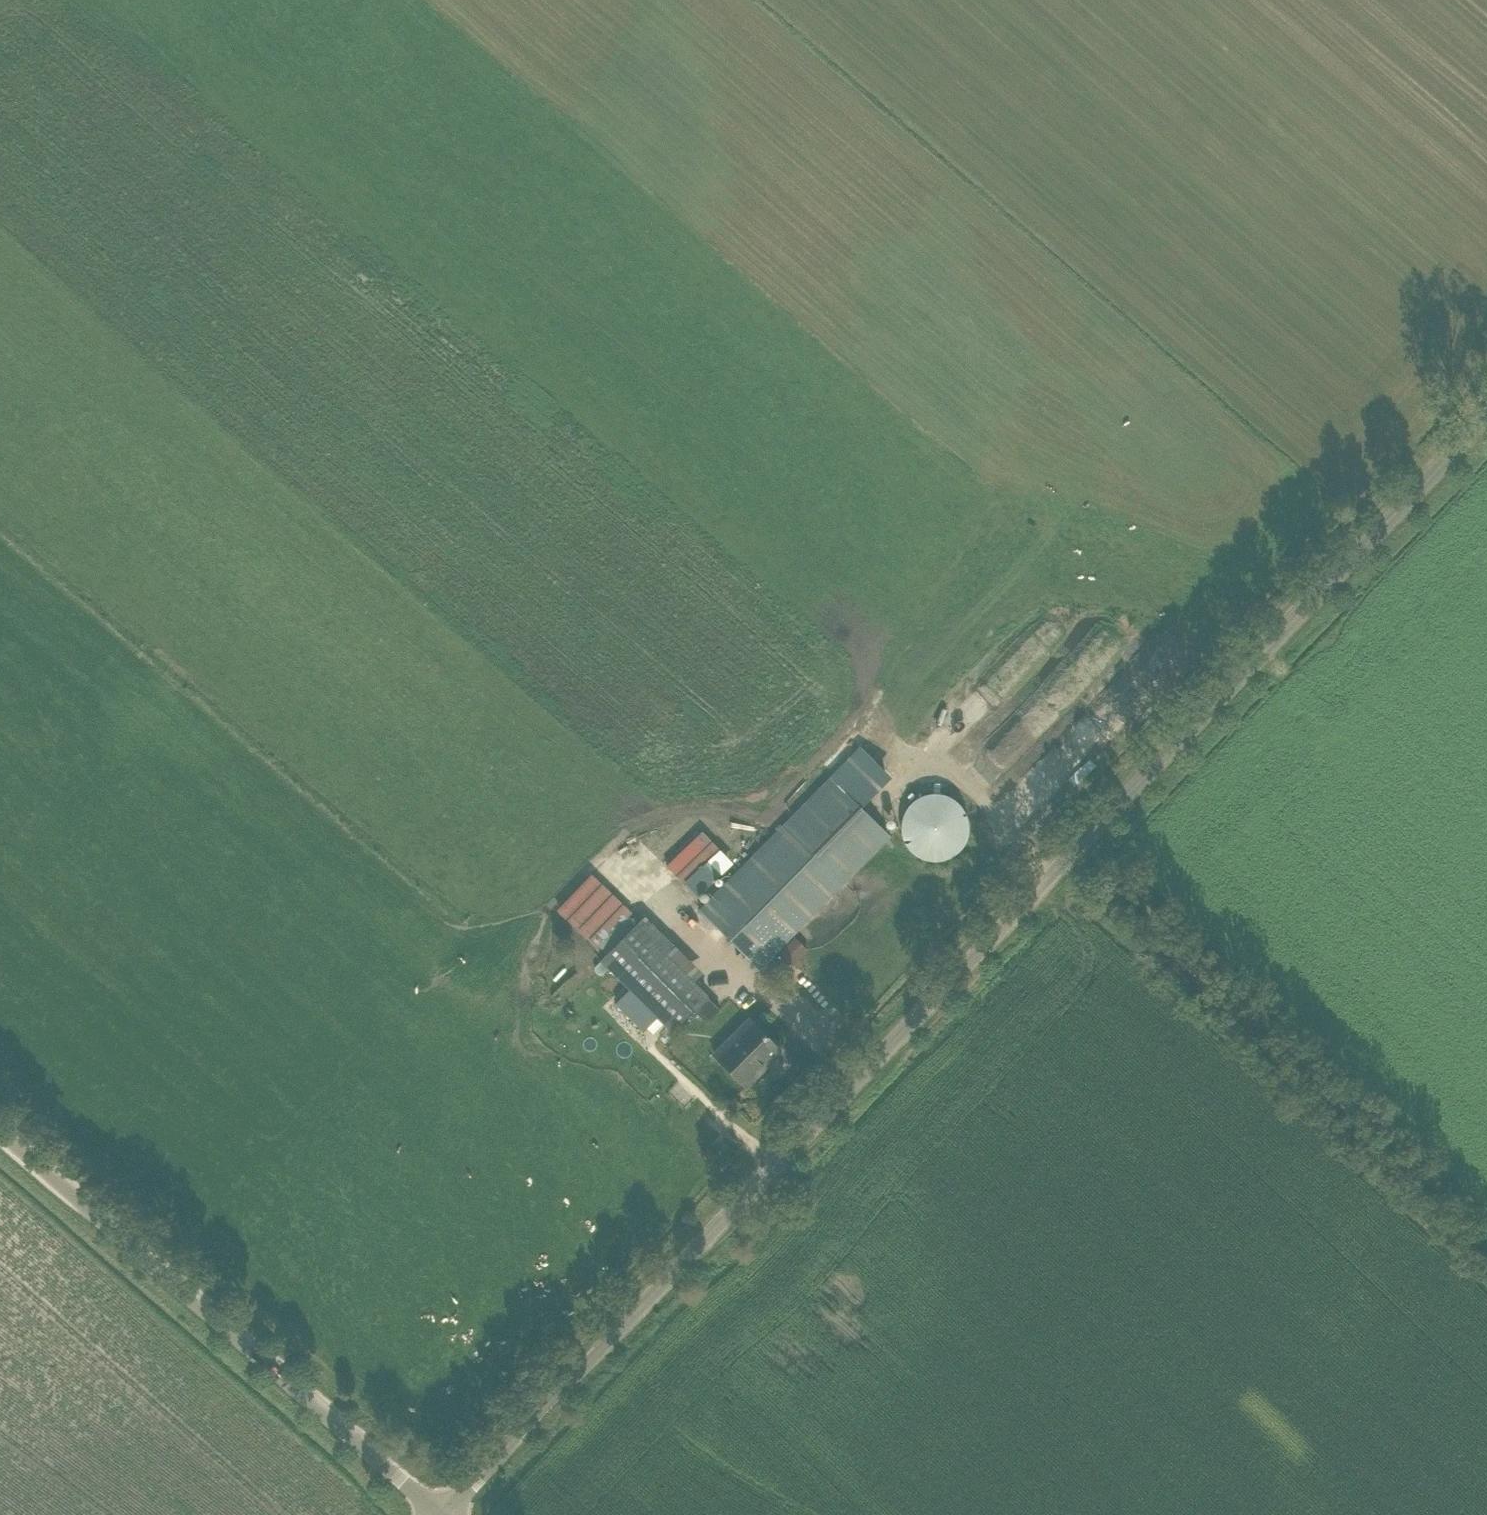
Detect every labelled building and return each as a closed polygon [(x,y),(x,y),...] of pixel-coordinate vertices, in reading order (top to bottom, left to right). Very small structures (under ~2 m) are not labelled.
[(697,908),(745,955),(759,969),(890,836),(829,775),(697,908)] [(901,827),(902,830),(902,833),(903,836),(904,839),(905,842),(906,844),(908,847),(910,849),(912,851),(914,853),(916,855),(919,857),(921,858),(924,859),(927,860),(930,861),(933,861),(936,861),(938,861),(941,861),(944,860),(947,859),(950,858),(952,856),(955,855),(957,853),(959,851),(961,849),(963,847),(965,844),(966,841),(967,839),(968,836),(969,833),(969,830),(969,827),(969,824),(968,821),(968,818),(967,816),(966,813),(964,810),(963,808),(961,806),(959,803),(957,801),(954,800),(952,798),(949,797),(947,796),(944,795),(941,794),(938,794),(935,794),(932,794),(929,794),(926,795),(923,796),(921,797),(918,798),(916,800),(913,802),(911,804),(909,806),(907,808),(906,811),(905,813),(903,816),(903,819),(902,822),(902,825),(901,827)] [(698,894),(732,862),(701,829),(667,861),(698,894)] [(636,925),(601,960),(630,989),(616,1003),(644,1030),(658,1016),(673,1031),(707,997),(694,983),(703,974),(645,916),(636,925)] [(719,1059),(718,1060),(747,1088),(758,1076),(756,1073),(780,1049),(754,1024),(731,1047),(725,1042),(713,1054),(719,1059)] [(735,1097),(726,1106),(735,1114),(743,1106),(735,1097)]
